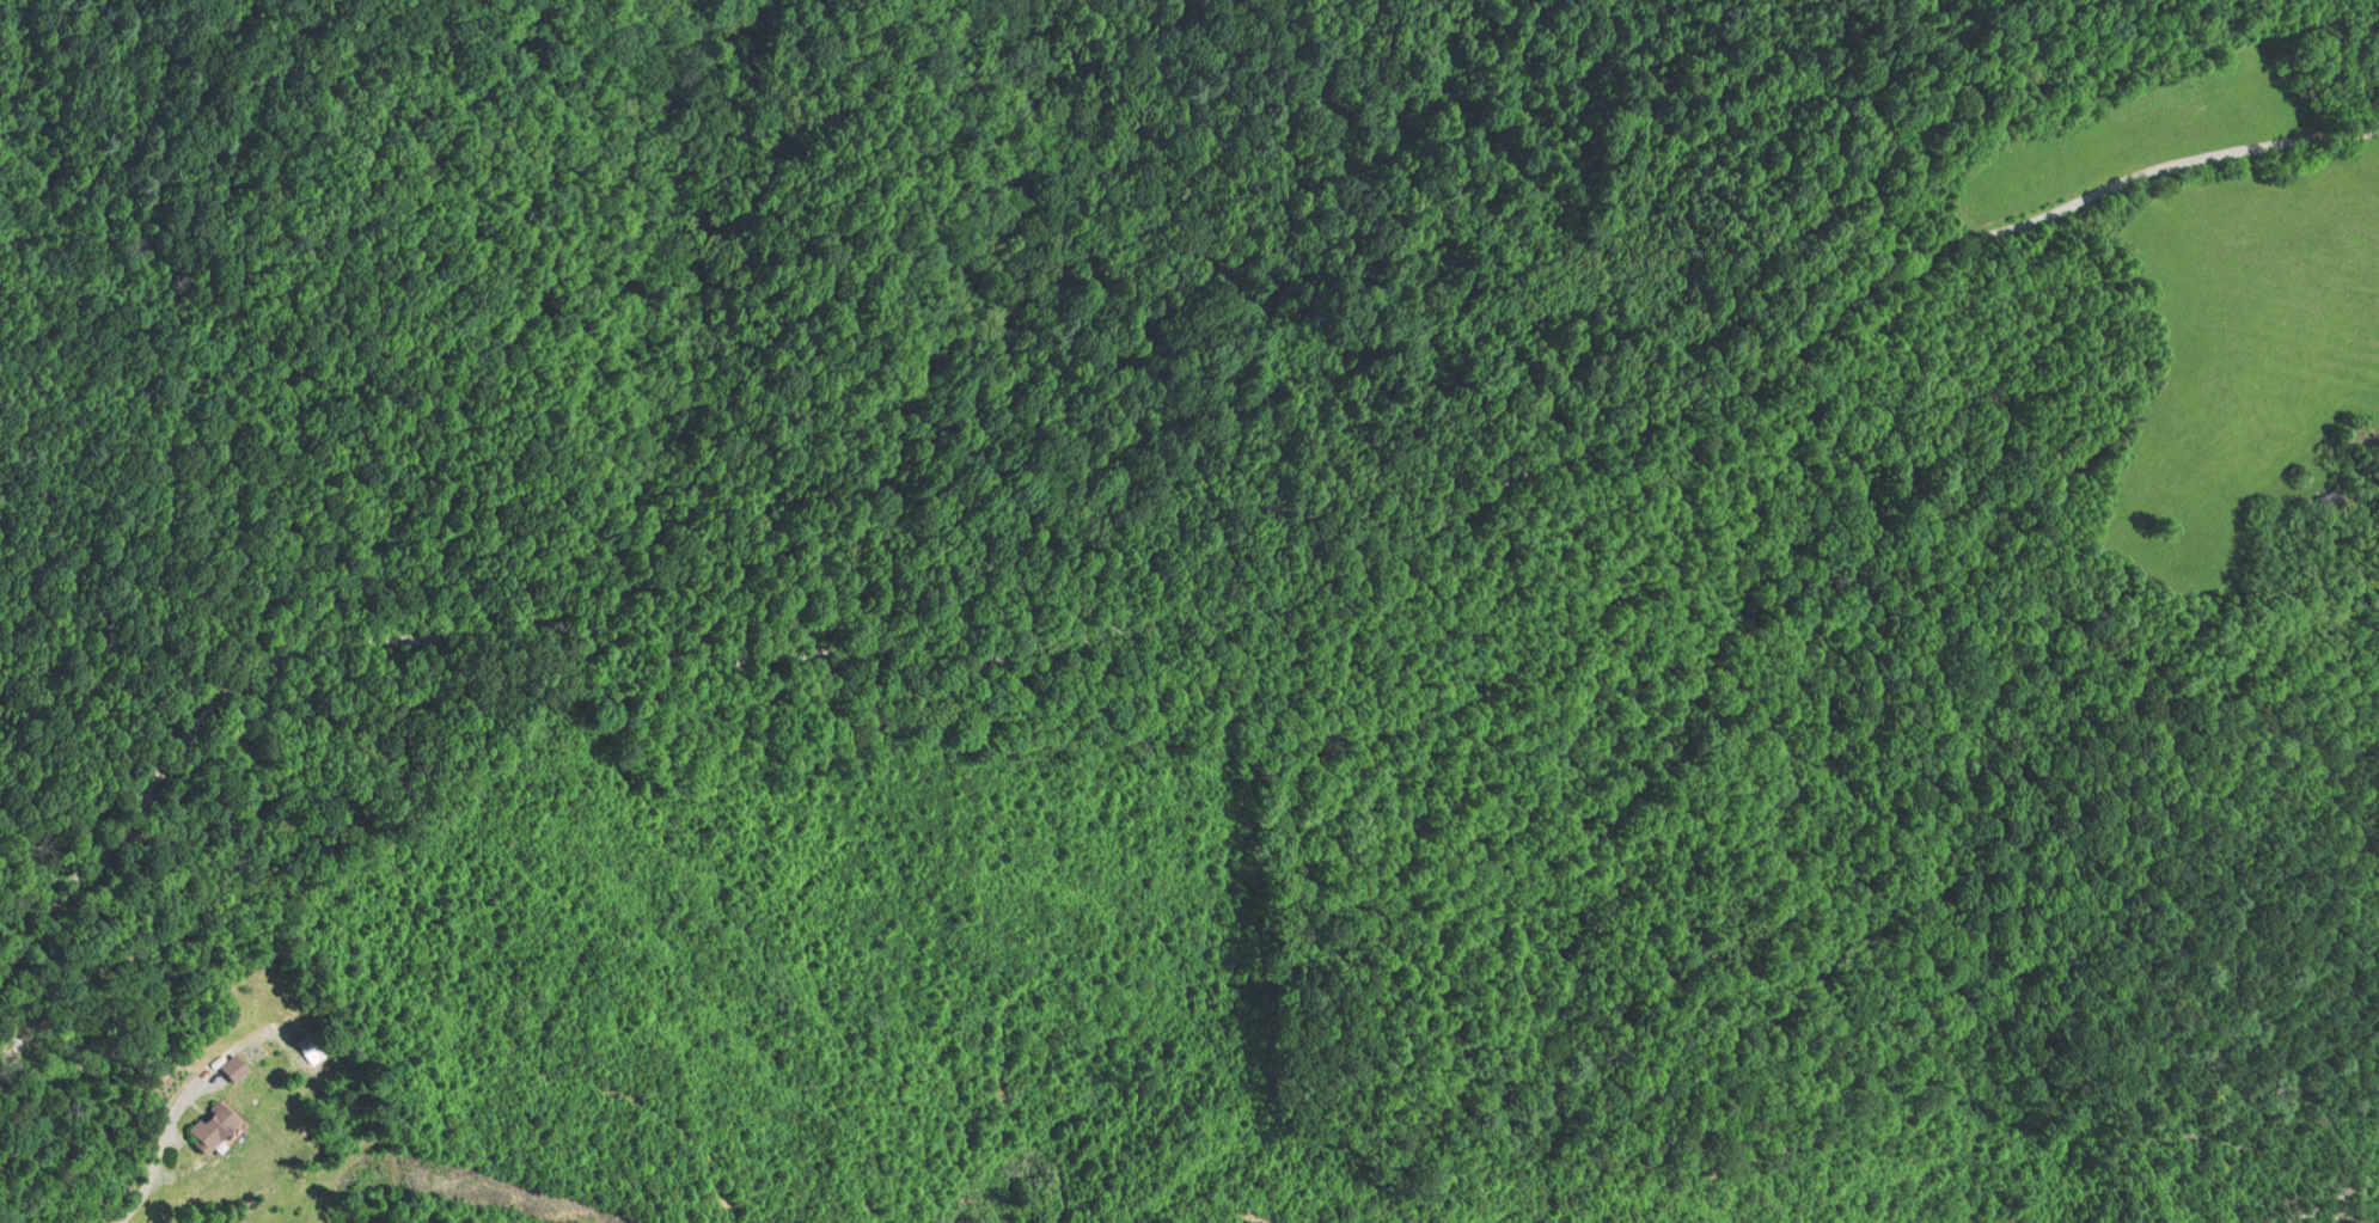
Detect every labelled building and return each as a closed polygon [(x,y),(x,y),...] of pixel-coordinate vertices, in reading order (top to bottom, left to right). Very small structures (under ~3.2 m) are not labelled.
[(2316,520),(2341,510),(2332,489),(2307,499),(2316,520)] [(240,1084),(254,1070),(239,1055),(225,1069),(240,1084)] [(207,1152),(246,1133),(231,1103),(192,1122),(207,1152)]
